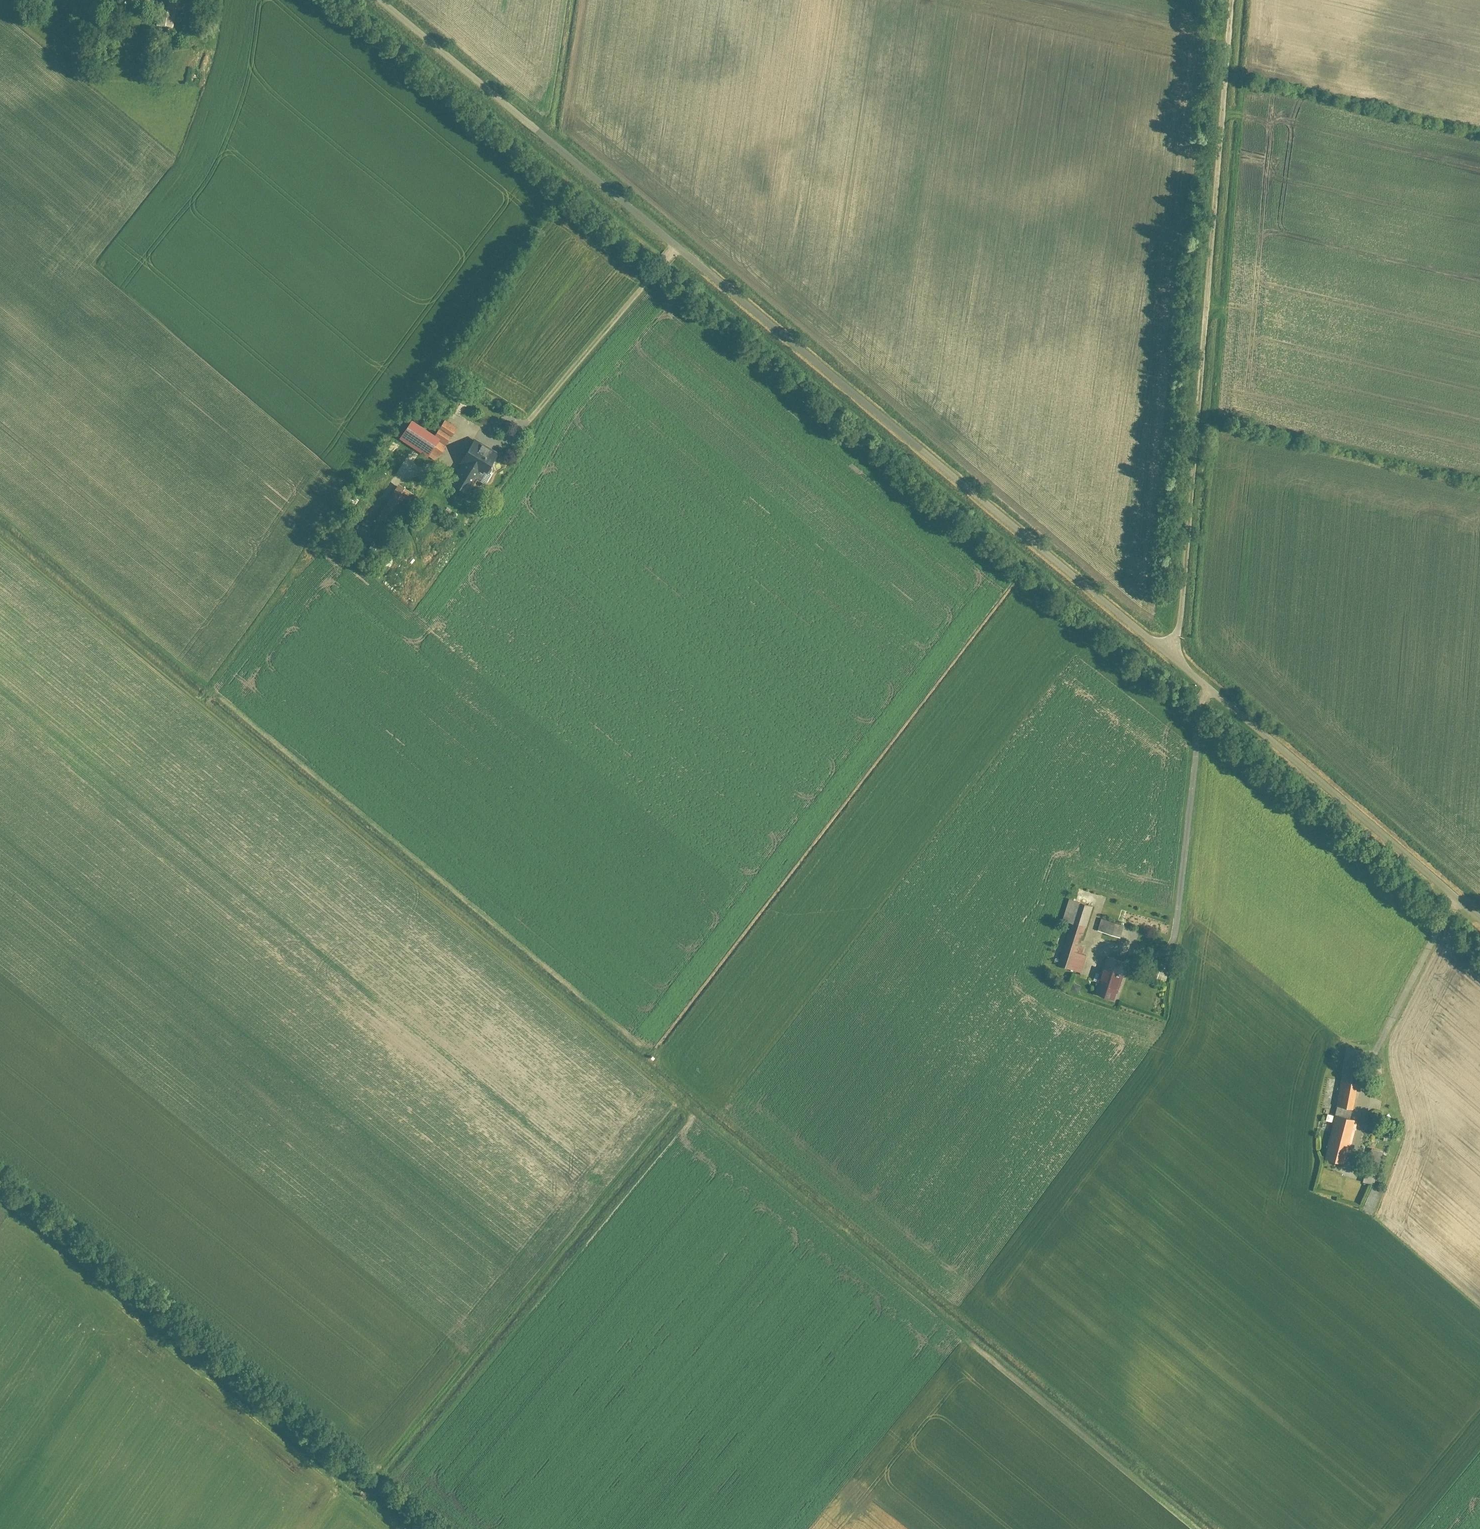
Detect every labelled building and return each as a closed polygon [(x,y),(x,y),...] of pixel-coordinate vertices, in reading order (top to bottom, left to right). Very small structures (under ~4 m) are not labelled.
[(193,0),(169,0),(168,6),(160,4),(156,22),(175,26),(179,6),(191,9),(193,0)] [(402,433),(435,455),(443,443),(410,421),(402,433)] [(477,441),(454,485),(468,493),(480,471),(486,474),(498,452),(477,441)] [(416,494),(402,485),(375,527),(389,536),(416,494)] [(1091,907),(1071,900),(1063,923),(1069,926),(1057,962),(1086,972),(1091,954),(1077,949),(1091,907)] [(1103,917),(1098,932),(1122,940),(1127,925),(1103,917)] [(1123,964),(1104,959),(1094,992),(1113,998),(1123,964)] [(1158,969),(1140,963),(1137,974),(1154,980),(1158,969)] [(1051,967),(1048,980),(1060,984),(1064,971),(1051,967)] [(1337,1118),(1327,1158),(1347,1164),(1359,1119),(1352,1117),(1364,1046),(1348,1043),(1337,1118)] [(1368,1158),(1366,1178),(1379,1180),(1381,1160),(1368,1158)]
